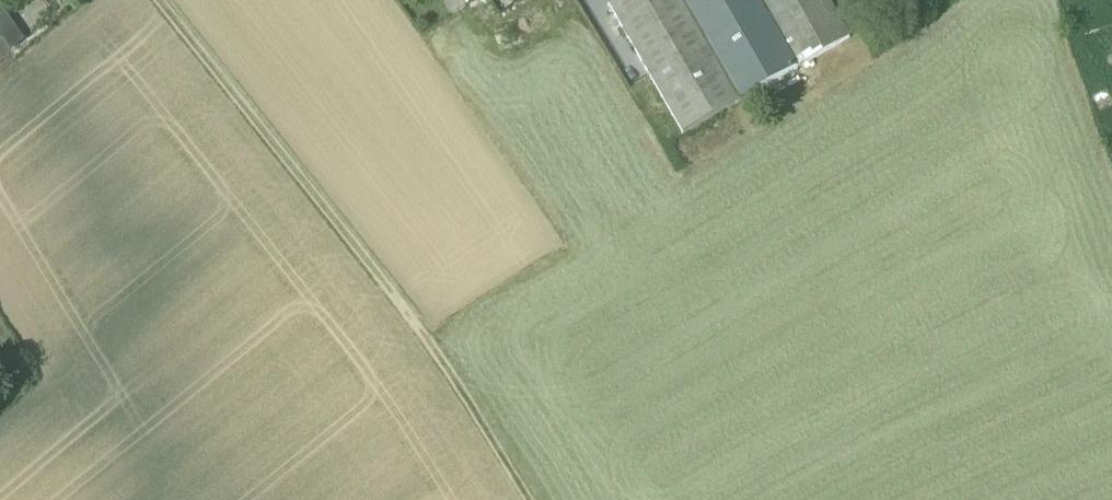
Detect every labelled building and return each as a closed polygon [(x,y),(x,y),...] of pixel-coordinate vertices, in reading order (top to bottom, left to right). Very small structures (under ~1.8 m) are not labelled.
[(609,6),(683,135),(850,38),(828,0),(620,0),(609,6)] [(0,17),(0,35),(10,50),(23,42),(5,13),(0,17)]
